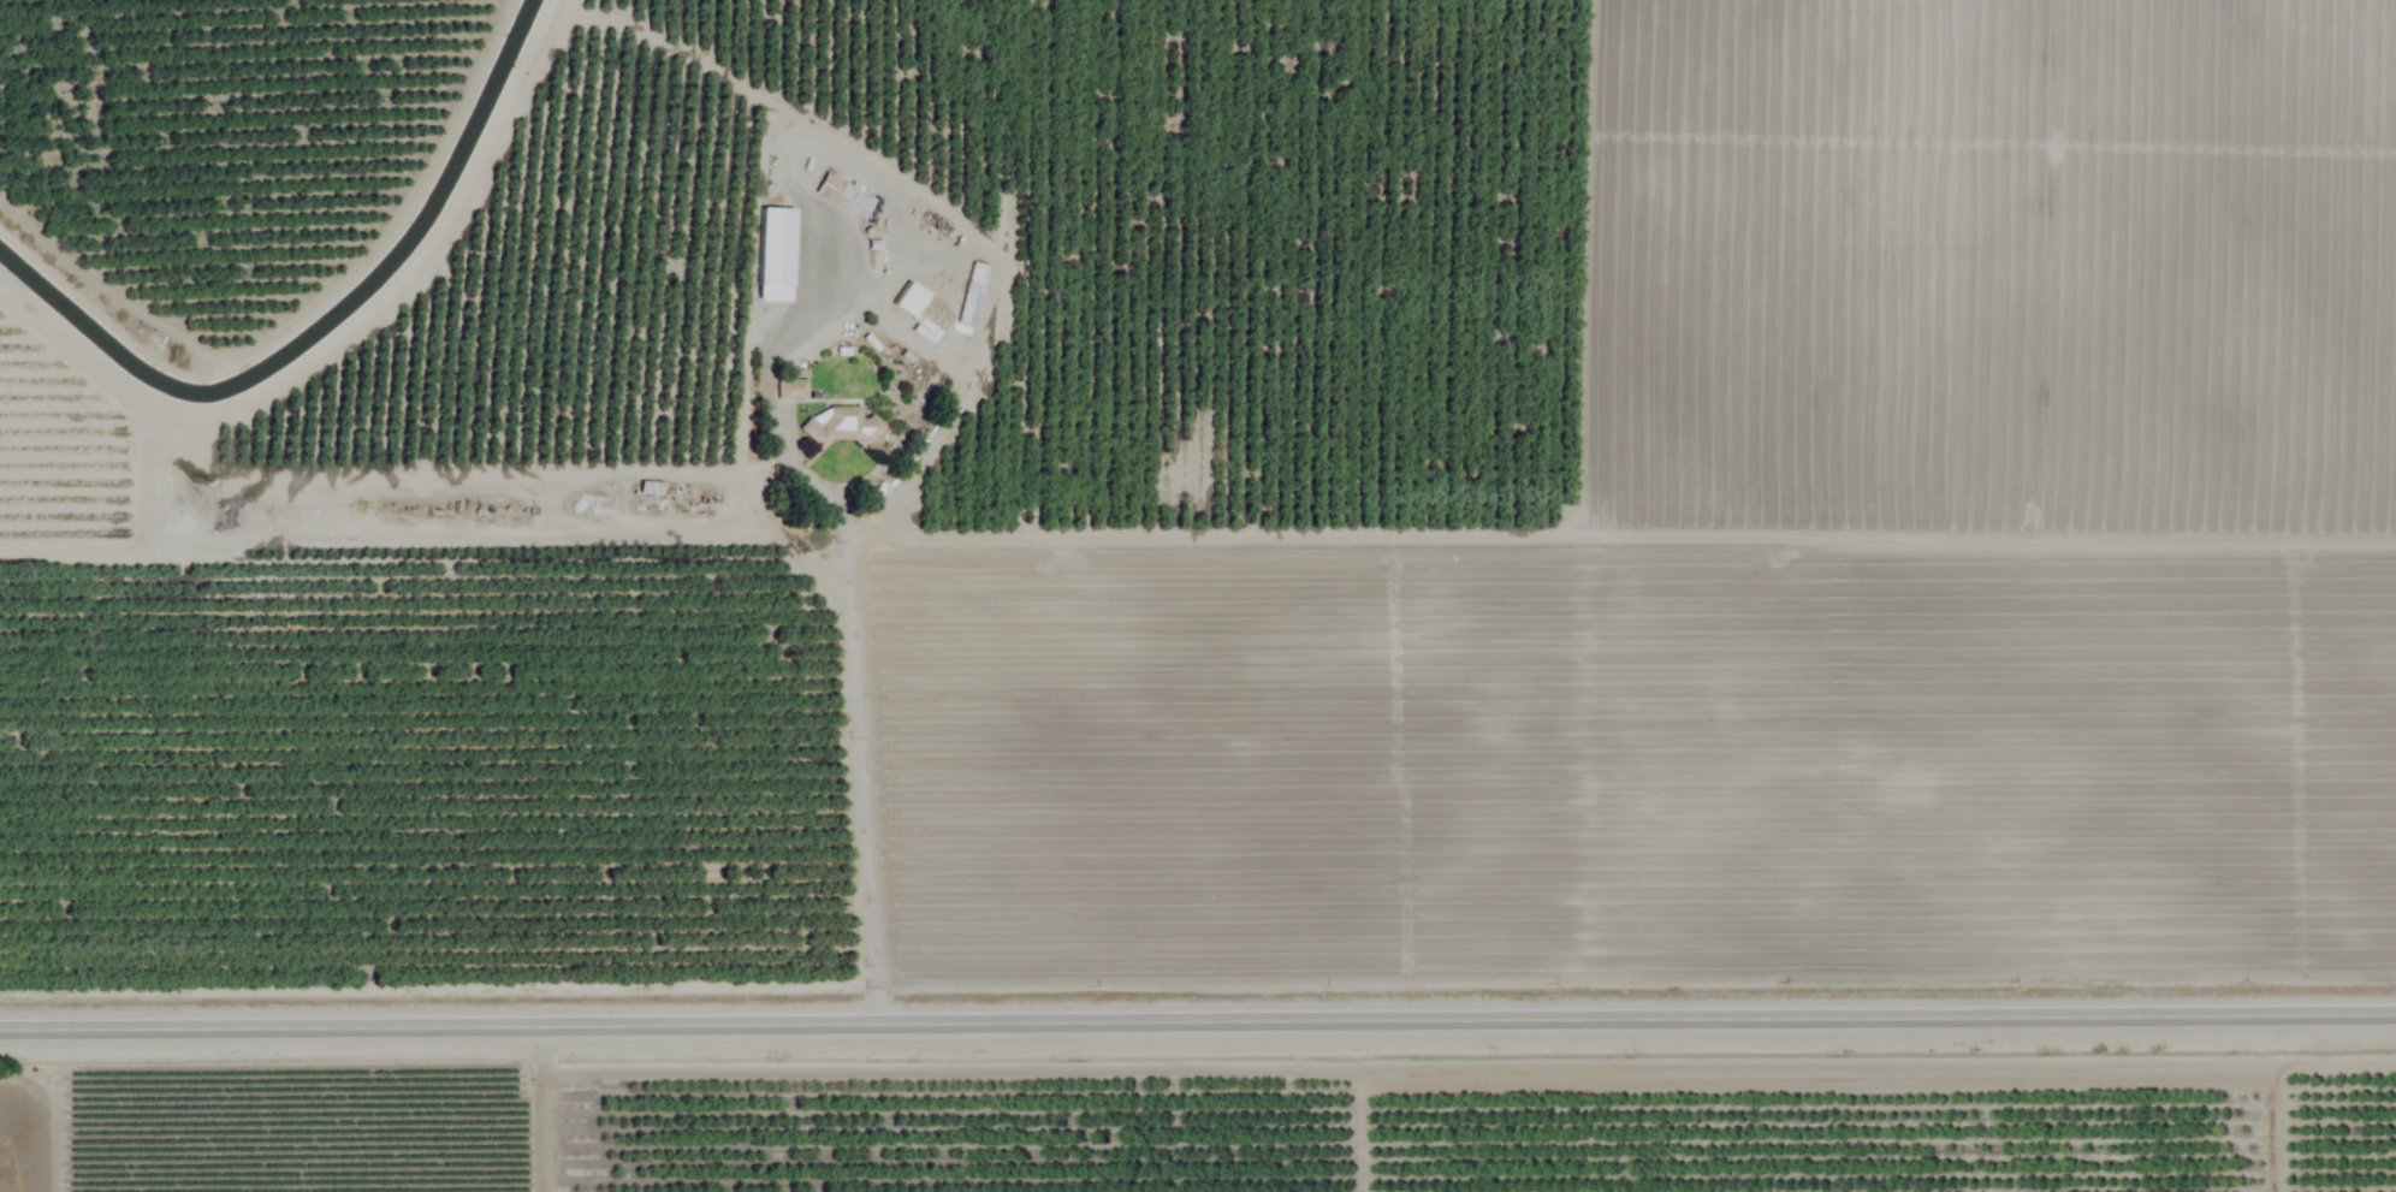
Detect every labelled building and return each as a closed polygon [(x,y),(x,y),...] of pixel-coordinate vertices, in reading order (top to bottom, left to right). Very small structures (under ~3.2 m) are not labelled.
[(874,197),(824,170),(813,192),(863,218),(874,197)] [(758,299),(792,299),(794,207),(759,206),(758,299)] [(955,320),(974,324),(988,264),(970,260),(955,320)] [(831,405),(801,423),(813,444),(826,443),(835,438),(853,438),(858,446),(885,430),(876,415),(861,416),(860,404),(831,405)]
